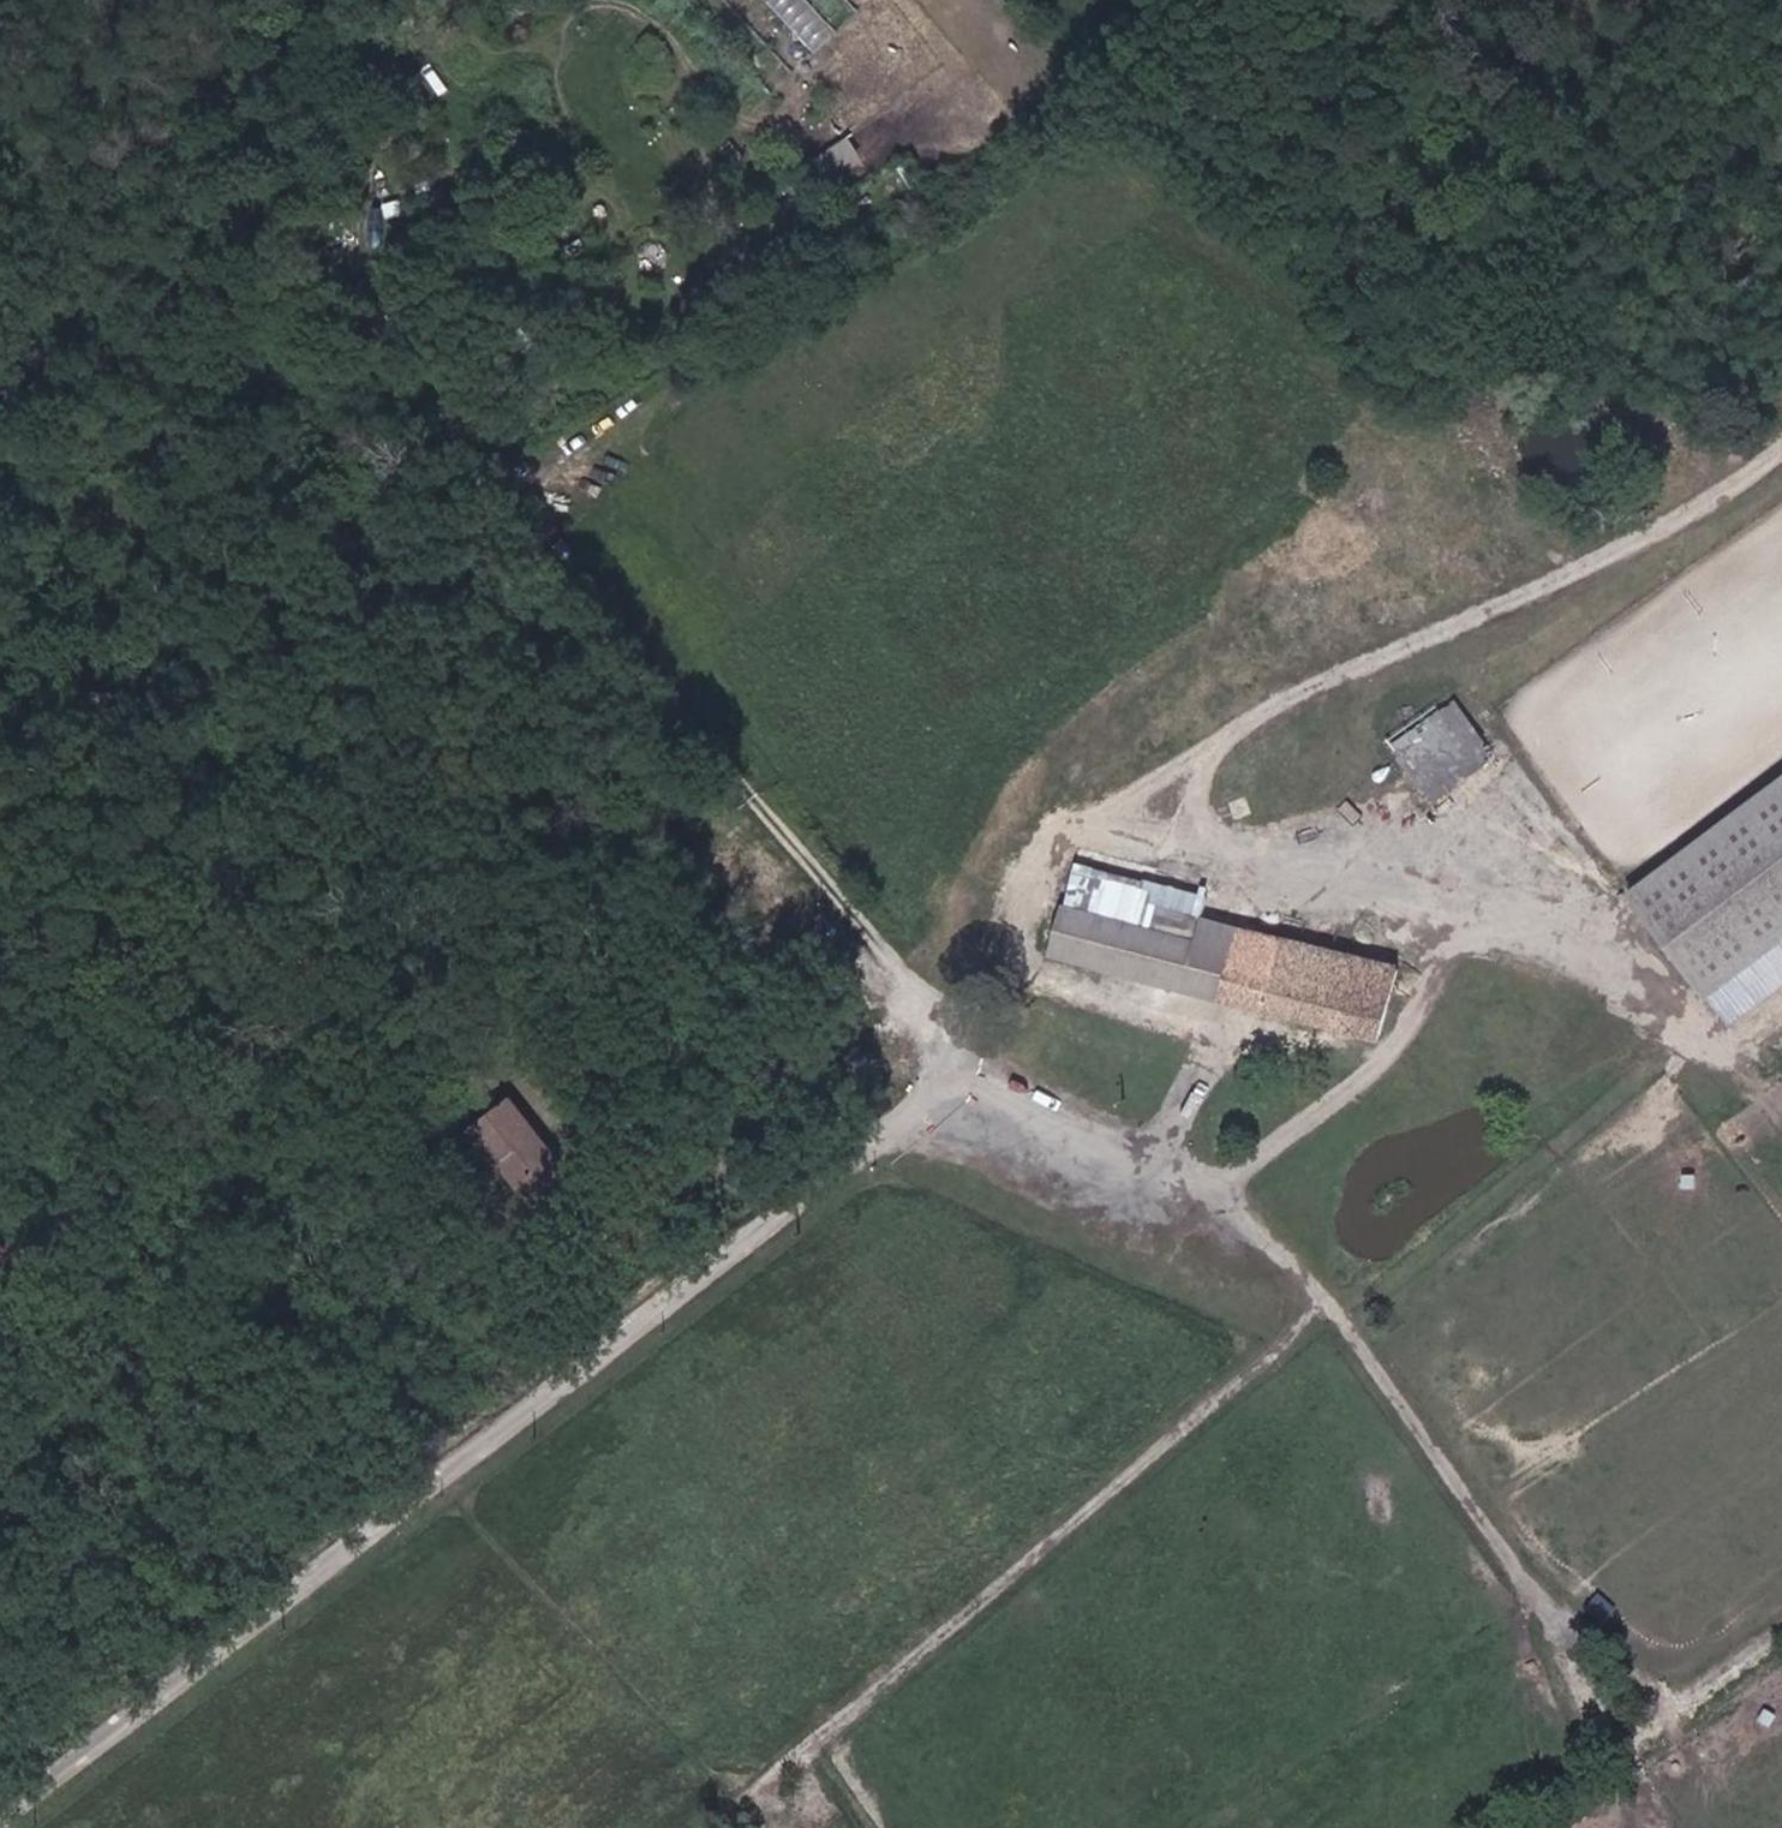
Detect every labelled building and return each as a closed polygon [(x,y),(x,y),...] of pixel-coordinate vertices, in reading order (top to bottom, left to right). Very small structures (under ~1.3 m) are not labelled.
[(816,153),(825,171),(859,156),(850,137),(816,153)] [(1426,797),(1483,767),(1470,742),(1480,737),(1460,700),(1393,735),(1426,797)] [(1781,946),(1781,783),(1632,896),(1711,1000),(1781,946)] [(1222,866),(1090,832),(1070,909),(1048,903),(1035,954),(1227,1004),(1245,933),(1207,924),(1222,866)] [(1245,933),(1227,1004),(1386,1045),(1404,974),(1245,933)] [(554,1162),(509,1102),(467,1134),(511,1194),(554,1162)]
